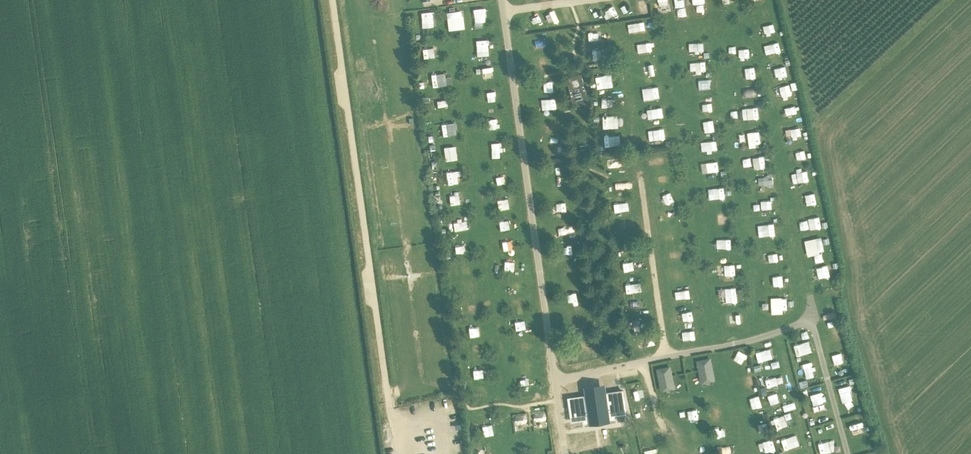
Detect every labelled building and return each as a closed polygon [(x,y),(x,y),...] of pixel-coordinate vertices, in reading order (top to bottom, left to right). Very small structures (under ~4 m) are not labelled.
[(694,8),(706,8),(705,0),(693,0),(694,8)] [(646,1),(638,2),(640,11),(648,9),(646,1)] [(608,6),(611,15),(619,13),(616,3),(608,6)] [(463,9),(447,11),(449,30),(465,28),(463,9)] [(422,26),(434,25),(434,11),(422,11),(422,26)] [(645,21),(633,22),(634,30),(646,29),(645,21)] [(768,32),(768,33),(775,32),(774,24),(760,25),(761,33),(768,32)] [(592,40),(602,39),(602,30),(591,30),(592,40)] [(488,40),(477,42),(479,57),(491,55),(488,40)] [(704,41),(690,42),(690,52),(704,51),(704,41)] [(646,53),(654,52),(654,43),(645,44),(646,53)] [(769,56),(783,52),(780,43),(767,47),(769,56)] [(439,56),(439,46),(424,47),(424,57),(439,56)] [(740,58),(750,57),(749,48),(740,48),(740,58)] [(546,70),(554,68),(552,60),(544,62),(546,70)] [(696,72),(706,72),(705,62),(696,63),(696,72)] [(753,64),(744,65),(745,76),(755,74),(753,64)] [(645,65),(645,75),(655,75),(654,65),(645,65)] [(778,79),(788,77),(786,65),(775,67),(778,79)] [(484,77),(493,77),(493,66),(483,66),(484,77)] [(432,73),(434,86),(448,84),(446,71),(432,73)] [(582,74),(566,78),(574,107),(589,103),(582,74)] [(598,88),(609,86),(608,74),(597,75),(598,88)] [(709,82),(699,83),(700,92),(710,90),(709,82)] [(775,87),(778,98),(792,96),(790,84),(775,87)] [(658,88),(643,88),(643,100),(659,100),(658,88)] [(488,100),(496,100),(496,90),(488,91),(488,100)] [(600,98),(600,106),(609,106),(608,97),(600,98)] [(701,100),(702,112),(712,111),(711,99),(701,100)] [(783,115),(797,113),(796,105),(782,107),(783,115)] [(747,107),(749,119),(760,118),(758,106),(747,107)] [(490,118),(490,127),(499,126),(499,117),(490,118)] [(619,118),(604,118),(605,127),(619,126),(619,118)] [(443,122),(443,134),(457,134),(456,122),(443,122)] [(800,126),(786,129),(788,137),(802,134),(800,126)] [(664,127),(650,130),(651,140),(666,138),(664,127)] [(751,145),(761,144),(760,130),(749,131),(751,145)] [(489,142),(491,152),(504,150),(502,140),(489,142)] [(707,140),(707,150),(717,149),(717,140),(707,140)] [(446,159),(457,159),(457,145),(445,146),(446,159)] [(805,148),(794,150),(796,161),(807,159),(805,148)] [(766,168),(765,153),(753,154),(754,169),(766,168)] [(703,162),(705,172),(720,170),(718,160),(703,162)] [(808,168),(797,170),(799,182),(809,181),(808,168)] [(512,206),(517,194),(508,191),(504,203),(512,206)] [(802,207),(817,205),(815,191),(799,194),(802,207)] [(465,203),(465,193),(450,194),(451,203),(465,203)] [(762,209),(772,209),(772,200),(762,200),(762,209)] [(809,217),(811,229),(821,227),(820,216),(809,217)] [(809,219),(800,220),(801,229),(810,227),(809,219)] [(462,220),(454,222),(456,230),(464,228),(462,220)] [(764,223),(765,233),(774,233),(774,222),(764,223)] [(677,226),(669,227),(670,236),(678,235),(677,226)] [(514,233),(506,235),(509,248),(517,246),(514,233)] [(806,238),(807,253),(824,252),(823,236),(806,238)] [(717,238),(718,248),(732,248),(731,238),(717,238)] [(768,253),(769,261),(779,260),(778,252),(768,253)] [(828,264),(812,268),(814,279),(831,275),(828,264)] [(726,276),(736,276),(736,266),(726,266),(726,276)] [(774,286),(784,285),(783,275),(774,275),(774,286)] [(511,290),(525,289),(524,281),(510,282),(511,290)] [(678,290),(679,300),(689,299),(688,289),(678,290)] [(829,309),(837,306),(833,295),(819,300),(822,309),(828,307),(829,309)] [(772,297),(772,313),(788,312),(787,296),(772,297)] [(489,325),(489,338),(504,337),(503,324),(489,325)] [(828,337),(842,334),(841,324),(826,327),(828,337)] [(693,326),(682,328),(684,340),(695,338),(693,326)] [(643,339),(634,340),(635,350),(645,349),(643,339)] [(810,340),(795,344),(797,355),(813,351),(810,340)] [(583,351),(592,351),(592,342),(584,342),(583,351)] [(757,351),(760,361),(774,357),(771,347),(757,351)] [(734,358),(743,363),(748,354),(739,349),(734,358)] [(848,349),(833,354),(837,369),(852,364),(848,349)] [(709,359),(698,361),(702,378),(713,376),(709,359)] [(815,375),(812,361),(804,363),(807,377),(815,375)] [(673,384),(669,367),(658,369),(662,386),(673,384)] [(766,378),(768,386),(785,383),(783,375),(766,378)] [(754,376),(745,379),(748,388),(757,386),(754,376)] [(811,394),(814,405),(825,401),(822,391),(811,394)] [(752,398),(754,410),(763,408),(761,396),(752,398)] [(595,401),(597,415),(605,414),(605,418),(613,417),(613,413),(620,412),(618,397),(595,401)] [(546,412),(535,412),(535,420),(547,420),(546,412)] [(776,419),(778,428),(786,425),(784,417),(776,419)] [(851,424),(854,434),(865,431),(862,421),(851,424)] [(782,438),(786,449),(800,444),(797,433),(782,438)] [(773,438),(763,440),(767,452),(776,449),(773,438)] [(820,442),(821,452),(836,450),(835,439),(820,442)]
